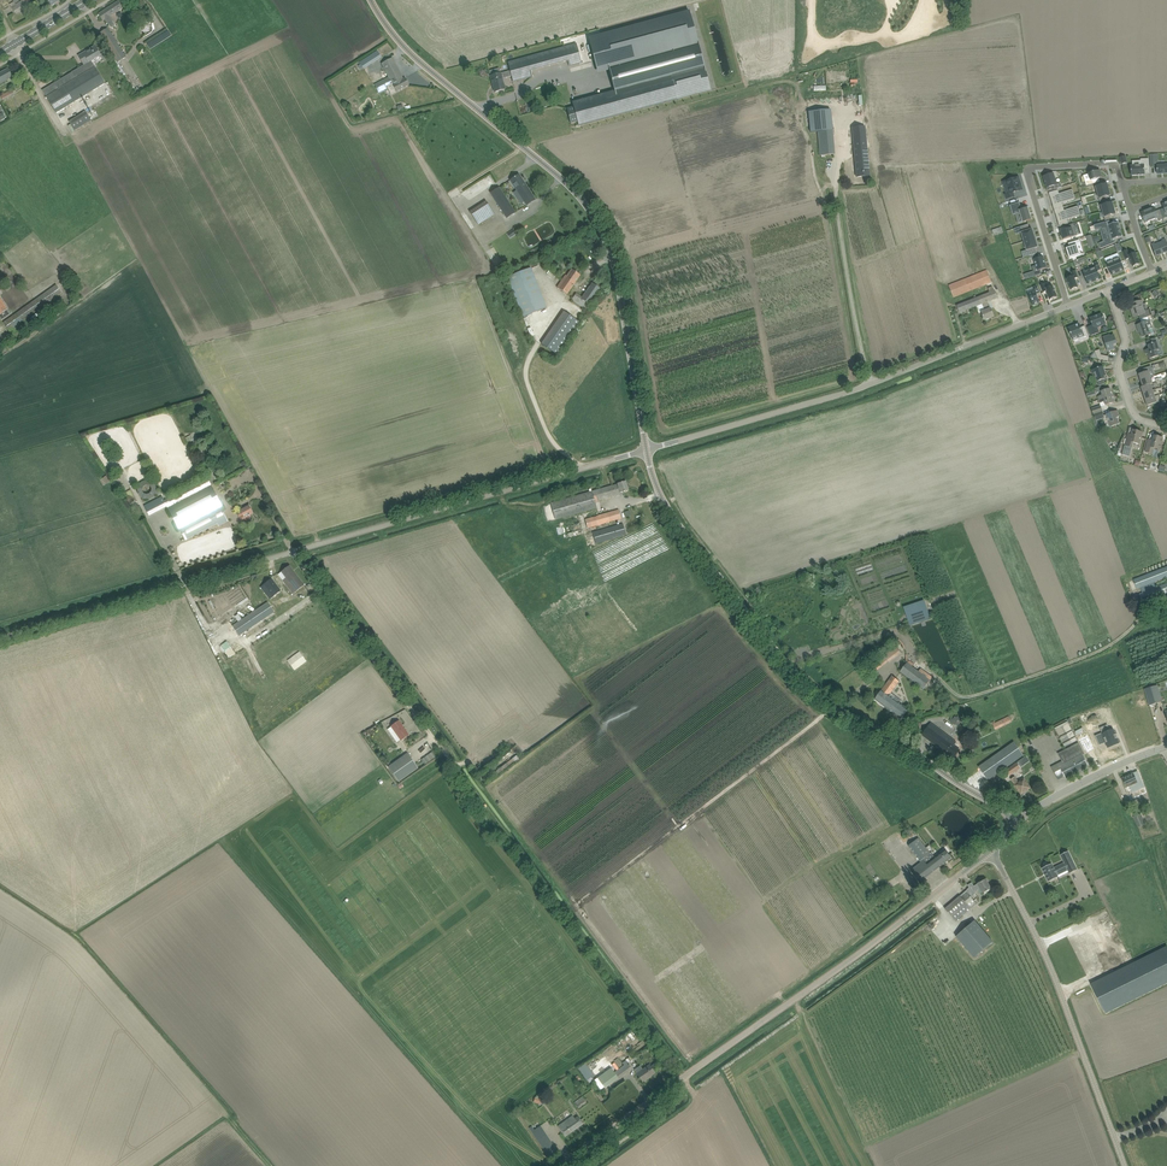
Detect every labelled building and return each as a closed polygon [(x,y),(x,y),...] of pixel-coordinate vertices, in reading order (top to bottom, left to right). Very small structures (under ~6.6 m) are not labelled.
[(15,4),(11,7),(15,13),(16,15),(20,12),(21,15),(29,9),(25,3),(27,2),(29,0),(22,0),(15,4)] [(115,24),(113,21),(110,16),(122,8),(118,1),(99,14),(103,20),(105,19),(110,26),(111,27),(112,28),(113,27),(114,27),(115,26),(115,25),(115,24)] [(149,23),(150,21),(150,19),(148,19),(143,7),(137,10),(141,18),(141,24),(142,24),(149,24),(149,23)] [(574,107),(567,108),(571,123),(578,122),(579,126),(677,99),(710,91),(704,68),(689,12),(589,39),(595,60),(606,57),(609,70),(615,91),(573,102),(572,102),(574,107)] [(109,28),(101,34),(109,47),(119,61),(127,56),(116,40),(109,28)] [(531,71),(568,61),(570,66),(582,63),(576,43),(508,62),(510,71),(512,76),(522,73),(523,79),(533,77),(531,71)] [(42,90),(56,113),(105,83),(96,67),(95,67),(91,61),(101,55),(104,61),(108,59),(105,52),(101,55),(95,46),(91,48),(79,56),(83,63),(84,65),(54,83),(42,90)] [(360,62),(361,64),(358,66),(360,69),(363,68),(363,69),(382,57),(378,50),(360,62)] [(380,81),(374,84),(379,93),(389,88),(392,94),(404,88),(409,85),(406,78),(404,79),(392,58),(387,61),(382,63),(389,76),(380,81)] [(11,74),(9,69),(0,73),(0,84),(13,77),(11,74)] [(512,76),(510,71),(501,73),(490,76),(495,92),(505,89),(502,79),(512,76)] [(12,89),(1,95),(3,101),(15,95),(12,89)] [(831,110),(809,112),(811,132),(818,131),(818,133),(819,140),(820,149),(820,155),(821,155),(825,155),(835,154),(834,148),(832,130),(831,110)] [(70,121),(75,130),(91,120),(86,111),(70,121)] [(865,127),(852,128),(856,174),(869,172),(869,176),(870,176),(869,172),(865,127)] [(1141,165),(1133,166),(1131,166),(1132,175),(1145,175),(1145,174),(1144,167),(1150,167),(1150,166),(1149,159),(1141,160),(1141,161),(1141,165)] [(1157,165),(1157,174),(1166,173),(1166,165),(1157,165)] [(1089,173),(1091,180),(1085,182),(1086,186),(1094,183),(1093,180),(1102,177),(1100,170),(1089,173)] [(1054,190),(1062,187),(1060,184),(1057,185),(1053,173),(1044,176),(1047,188),(1053,186),(1054,190)] [(511,180),(521,196),(517,199),(521,204),(525,202),(527,205),(530,203),(535,200),(519,174),(514,178),(511,180)] [(1016,178),(1007,181),(1011,193),(1006,195),(1007,199),(1014,196),(1013,192),(1020,190),(1016,178)] [(1097,193),(1109,189),(1107,184),(1104,185),(1103,181),(1095,184),(1097,193)] [(507,218),(516,213),(500,187),(490,193),(507,218)] [(1097,193),(1100,202),(1108,200),(1107,196),(1110,195),(1109,189),(1097,193)] [(1051,199),(1052,201),(1074,194),(1073,190),(1059,194),(1058,190),(1049,193),(1050,197),(1051,199)] [(1076,199),(1074,194),(1052,201),(1053,204),(1052,204),(1053,206),(1054,210),(1063,207),(1062,203),(1076,199)] [(1109,203),(1108,200),(1100,202),(1103,211),(1114,208),(1112,202),(1109,203)] [(495,214),(487,201),(470,212),(478,225),(495,214)] [(1023,222),(1032,220),(1028,208),(1022,210),(1020,202),(1010,205),(1013,215),(1020,213),(1023,222)] [(1056,213),(1057,218),(1079,211),(1078,206),(1065,210),(1063,207),(1054,210),(1055,213),(1056,213)] [(1116,214),(1114,208),(1103,211),(1105,221),(1113,218),(1112,215),(1116,214)] [(1155,208),(1148,210),(1152,220),(1158,218),(1159,221),(1164,219),(1162,216),(1160,210),(1156,211),(1155,208)] [(1148,210),(1141,213),(1145,223),(1152,220),(1148,210)] [(1081,216),(1079,211),(1057,218),(1058,223),(1059,227),(1069,224),(1067,220),(1081,216)] [(1110,221),(1094,225),(1096,230),(1100,229),(1105,228),(1106,233),(1120,230),(1118,222),(1111,224),(1110,221)] [(1024,242),(1035,238),(1032,229),(1030,230),(1028,224),(1020,227),(1024,242)] [(1073,224),(1066,226),(1067,230),(1061,231),(1063,240),(1076,235),(1073,224)] [(1001,227),(992,230),(994,236),(1003,232),(1001,227)] [(1104,242),(1099,244),(1101,249),(1116,242),(1115,239),(1122,237),(1120,230),(1106,233),(1108,240),(1104,242)] [(1035,238),(1024,242),(1029,256),(1031,255),(1035,254),(1037,253),(1036,248),(1038,247),(1035,238)] [(1165,239),(1162,240),(1163,242),(1159,243),(1163,254),(1166,252),(1166,243),(1165,239)] [(1070,247),(1066,249),(1070,259),(1080,256),(1077,246),(1081,245),(1079,240),(1069,244),(1070,247)] [(1163,254),(1159,243),(1155,245),(1155,243),(1151,244),(1154,251),(1156,256),(1163,254)] [(1127,250),(1123,251),(1126,260),(1130,258),(1133,267),(1140,264),(1135,253),(1129,255),(1127,250)] [(1115,262),(1120,273),(1126,271),(1123,262),(1126,261),(1123,254),(1120,255),(1122,259),(1115,262)] [(1033,271),(1035,275),(1041,273),(1040,269),(1046,267),(1043,255),(1034,258),(1036,265),(1032,266),(1033,271)] [(1084,257),(1073,261),(1075,266),(1086,262),(1084,257)] [(1120,273),(1115,262),(1109,264),(1107,260),(1103,262),(1106,269),(1110,267),(1113,276),(1120,273)] [(1090,270),(1094,281),(1101,279),(1098,270),(1101,269),(1098,262),(1095,263),(1096,267),(1090,270)] [(542,294),(531,268),(508,277),(524,317),(540,310),(535,297),(542,294)] [(567,294),(577,280),(580,275),(572,269),(567,276),(566,275),(558,287),(567,294)] [(991,283),(987,270),(949,285),(954,298),(991,283)] [(1094,281),(1090,270),(1083,273),(1088,284),(1094,281)] [(1025,279),(1034,276),(1033,271),(1023,274),(1025,279)] [(1067,279),(1071,290),(1078,287),(1075,279),(1078,278),(1075,271),(1072,272),(1073,276),(1067,279)] [(572,300),(577,303),(575,305),(579,308),(581,306),(587,310),(601,289),(605,284),(596,278),(582,298),(576,294),(572,300)] [(1045,284),(1041,285),(1044,292),(1047,291),(1050,300),(1057,297),(1052,283),(1045,286),(1045,284)] [(10,333),(16,329),(20,326),(19,323),(62,293),(56,285),(4,322),(10,333)] [(1028,294),(1033,305),(1040,302),(1036,294),(1040,293),(1037,286),(1034,287),(1035,291),(1028,294)] [(957,305),(958,307),(960,313),(982,304),(985,311),(982,312),(985,320),(994,317),(991,308),(990,309),(988,302),(998,298),(995,290),(957,305)] [(2,320),(12,314),(0,297),(0,318),(2,320)] [(1142,305),(1143,304),(1142,300),(1132,304),(1133,307),(1134,310),(1132,311),(1134,317),(1139,316),(1140,319),(1146,318),(1153,315),(1152,312),(1151,309),(1144,312),(1142,305)] [(564,310),(550,331),(564,341),(579,321),(564,310)] [(1106,324),(1105,320),(1106,319),(1104,315),(1103,315),(1102,314),(1090,319),(1092,325),(1088,327),(1091,336),(1099,333),(1097,328),(1106,324)] [(1150,321),(1142,323),(1137,325),(1138,331),(1140,330),(1142,337),(1150,335),(1149,330),(1152,328),(1150,321)] [(1090,338),(1086,328),(1085,326),(1084,326),(1081,328),(1079,324),(1078,324),(1076,325),(1076,326),(1069,328),(1069,329),(1068,330),(1070,335),(1071,334),(1073,340),(1073,339),(1078,338),(1079,342),(1090,338)] [(555,353),(564,341),(550,331),(541,343),(555,353)] [(1110,335),(1104,338),(1108,351),(1114,349),(1113,345),(1114,344),(1114,345),(1114,344),(1116,344),(1117,343),(1114,335),(1110,337),(1110,335)] [(1156,338),(1152,339),(1147,341),(1149,349),(1145,350),(1146,354),(1148,354),(1150,359),(1156,357),(1159,356),(1158,350),(1159,350),(1156,338)] [(1099,386),(1102,385),(1105,384),(1103,379),(1107,378),(1105,371),(1106,371),(1105,368),(1104,368),(1103,366),(1097,368),(1092,370),(1094,374),(1095,374),(1098,381),(1099,386)] [(1139,374),(1141,381),(1150,377),(1148,371),(1139,374)] [(1141,381),(1143,387),(1151,384),(1152,384),(1150,377),(1141,381)] [(1153,390),(1151,384),(1143,387),(1141,387),(1143,393),(1153,390)] [(1088,398),(1091,397),(1090,393),(1096,392),(1095,388),(1089,390),(1086,391),(1088,398)] [(1110,388),(1105,390),(1101,391),(1103,395),(1098,397),(1099,400),(1113,395),(1110,388)] [(1143,393),(1145,400),(1155,396),(1154,393),(1157,392),(1156,389),(1153,390),(1143,393)] [(1113,395),(1099,400),(1100,404),(1105,402),(1106,405),(1109,404),(1115,402),(1113,395)] [(1157,403),(1155,396),(1145,400),(1147,406),(1157,403)] [(1101,405),(1092,409),(1094,415),(1103,412),(1101,405)] [(1111,427),(1114,426),(1120,424),(1117,417),(1120,416),(1118,411),(1112,413),(1106,415),(1111,427)] [(1105,418),(1103,412),(1094,415),(1096,421),(1105,418)] [(1126,441),(1125,445),(1123,455),(1129,457),(1130,452),(1132,447),(1134,442),(1140,444),(1141,438),(1143,433),(1133,430),(1132,436),(1128,435),(1126,441)] [(1160,449),(1164,437),(1155,435),(1153,442),(1149,441),(1146,451),(1152,453),(1154,448),(1160,449)] [(164,501),(167,506),(179,530),(180,529),(186,540),(218,524),(219,526),(228,521),(221,508),(223,508),(212,485),(211,486),(207,478),(164,501)] [(617,484),(551,503),(555,520),(597,508),(595,504),(600,502),(599,500),(604,499),(615,496),(621,494),(620,493),(629,490),(626,481),(617,484)] [(149,515),(167,506),(164,501),(162,497),(159,498),(145,506),(149,515)] [(238,515),(241,521),(245,519),(246,521),(251,519),(249,516),(250,516),(250,515),(253,513),(249,506),(241,511),(242,512),(238,515)] [(619,510),(585,519),(587,528),(621,518),(619,510)] [(623,524),(593,532),(596,544),(626,535),(623,524)] [(290,565),(282,572),(286,578),(283,580),(293,594),(304,585),(290,565)] [(1137,589),(1166,577),(1166,567),(1134,580),(1137,589)] [(261,587),(270,599),(280,590),(272,579),(261,587)] [(1139,594),(1142,603),(1166,593),(1166,583),(1139,594)] [(925,601),(912,606),(915,615),(929,611),(925,601)] [(239,636),(243,634),(274,612),(268,602),(233,625),(239,636)] [(872,674),(889,662),(884,654),(867,667),(872,674)] [(255,668),(259,665),(254,658),(250,661),(255,668)] [(919,671),(907,663),(900,672),(924,690),(931,680),(920,672),(923,669),(921,668),(919,671)] [(892,676),(879,695),(875,699),(901,719),(905,714),(908,710),(889,696),(900,682),(892,676)] [(1145,689),(1149,706),(1163,702),(1158,685),(1145,689)] [(949,721),(955,725),(958,727),(962,722),(955,716),(953,719),(951,717),(949,721)] [(992,722),(995,730),(1012,723),(1009,716),(995,723),(994,721),(992,722)] [(397,742),(401,739),(402,740),(408,735),(399,721),(394,725),(392,726),(395,731),(391,734),(397,742)] [(931,723),(926,730),(922,735),(954,758),(960,750),(954,746),(956,742),(931,723)] [(1103,733),(1096,735),(1099,745),(1106,743),(1108,748),(1114,745),(1118,744),(1119,744),(1117,739),(1118,738),(1116,735),(1114,730),(1103,734),(1103,733)] [(1023,755),(1014,742),(979,767),(988,780),(1023,755)] [(1079,743),(1067,749),(1068,752),(1060,756),(1062,761),(1064,764),(1082,754),(1083,755),(1085,754),(1079,743)] [(1089,767),(1083,755),(1082,754),(1064,764),(1062,761),(1060,756),(1068,752),(1067,749),(1058,753),(1062,762),(1051,767),(1058,780),(1063,777),(1065,776),(1066,779),(1089,767)] [(429,759),(435,756),(434,752),(422,757),(424,763),(430,761),(429,759)] [(388,767),(399,782),(418,768),(407,753),(388,767)] [(510,758),(502,767),(507,770),(514,762),(510,758)] [(1009,776),(1021,768),(1017,763),(1005,771),(1009,776)] [(1141,781),(1139,778),(1137,772),(1134,774),(1133,773),(1123,778),(1125,784),(1126,787),(1129,786),(1133,795),(1138,793),(1134,784),(1141,781)] [(1019,782),(1015,777),(1011,780),(1022,794),(1031,788),(1027,783),(1024,779),(1019,782)] [(1133,817),(1138,829),(1146,825),(1141,814),(1133,817)] [(952,858),(948,853),(945,850),(936,858),(932,852),(931,853),(919,838),(918,839),(909,846),(908,846),(922,863),(911,872),(916,878),(920,882),(952,858)] [(1056,872),(1066,867),(1070,874),(1077,870),(1068,851),(1061,855),(1065,863),(1054,868),(1052,864),(1050,865),(1049,863),(1044,866),(1045,867),(1042,868),(1049,882),(1059,877),(1056,872)] [(961,897),(960,896),(945,909),(956,921),(976,904),(971,898),(976,894),(974,892),(980,889),(982,893),(986,891),(991,888),(986,879),(978,884),(974,887),(972,883),(968,885),(970,888),(967,890),(968,890),(966,891),(967,892),(961,897)] [(976,921),(957,937),(974,958),(993,942),(976,921)] [(1140,960),(1091,984),(1106,1013),(1166,983),(1166,946),(1140,960)] [(623,1063),(624,1065),(614,1072),(611,1068),(597,1078),(605,1089),(632,1068),(626,1061),(623,1063)] [(579,1068),(584,1075),(590,1072),(584,1064),(579,1068)] [(649,1065),(643,1069),(640,1065),(634,1070),(637,1073),(639,1077),(643,1082),(655,1073),(652,1068),(649,1065)] [(589,1082),(593,1079),(588,1073),(584,1076),(589,1082)] [(588,1102),(583,1096),(575,1102),(579,1109),(588,1102)] [(558,1126),(562,1131),(566,1136),(583,1124),(578,1117),(575,1119),(573,1116),(558,1126)] [(559,1153),(540,1126),(535,1129),(531,1132),(549,1157),(550,1157),(551,1159),(559,1153)]
